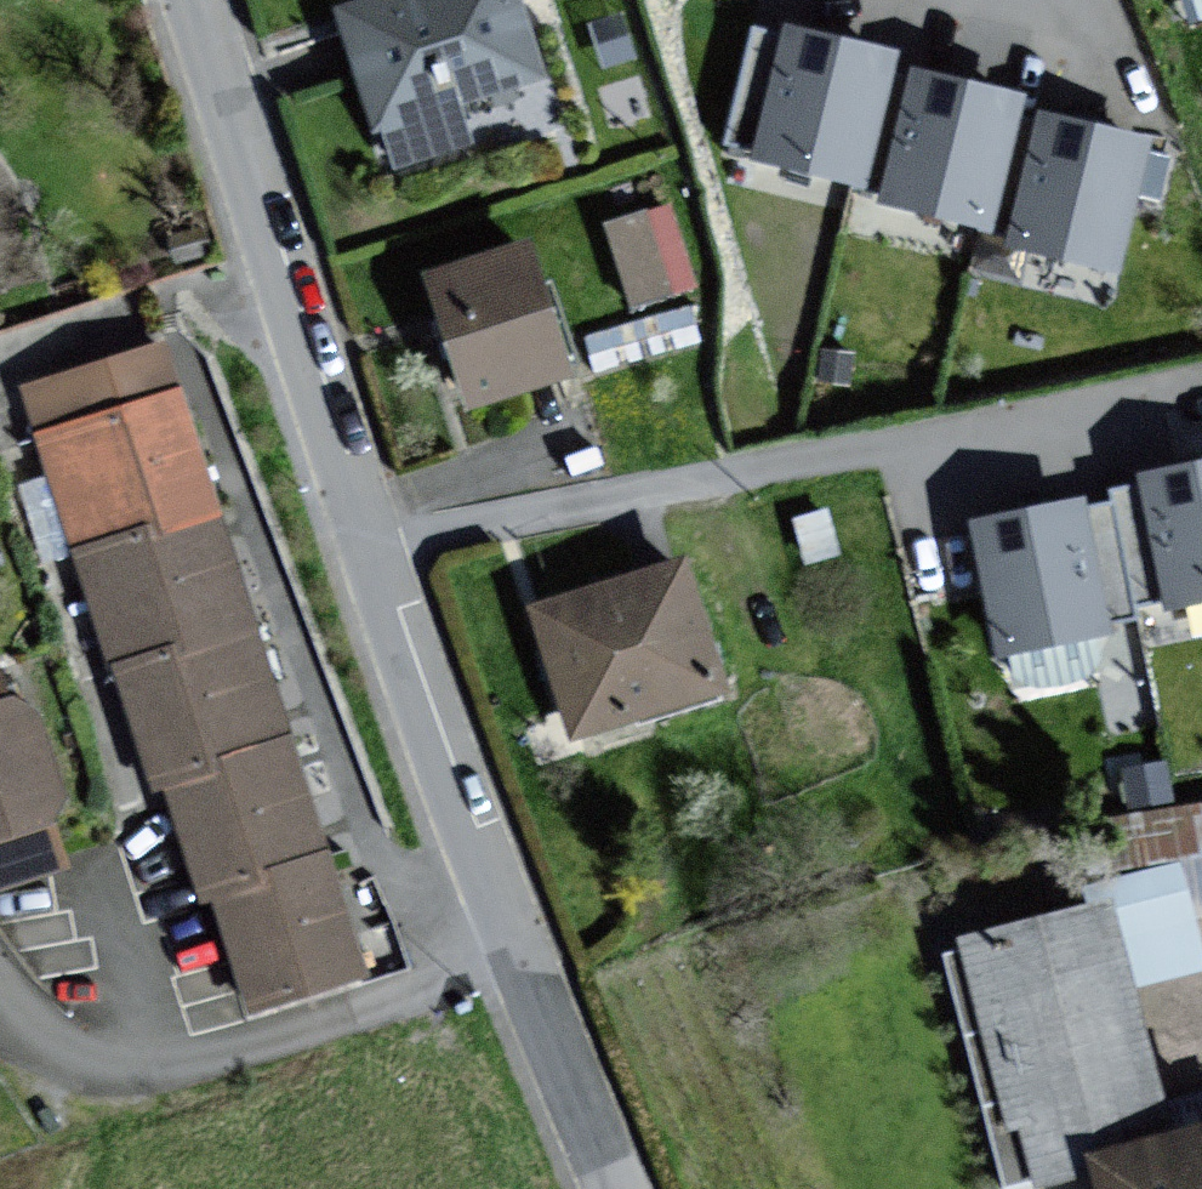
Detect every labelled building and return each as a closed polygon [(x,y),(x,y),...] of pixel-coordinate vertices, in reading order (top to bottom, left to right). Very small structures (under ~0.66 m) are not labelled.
[(338,5),(373,129),(386,126),(397,164),(473,142),(463,107),(545,84),(521,0),(355,0),(338,5)] [(899,52),(789,25),(757,158),(867,184),(899,52)] [(1027,94),(917,67),(884,200),(994,227),(1027,94)] [(1154,136),(1043,109),(1011,242),(1121,268),(1154,136)] [(602,208),(625,297),(698,278),(675,189),(602,208)] [(527,242),(425,276),(471,411),(572,378),(527,242)] [(170,342),(26,387),(39,429),(183,385),(170,342)] [(183,385),(39,429),(75,546),(150,523),(154,537),(224,516),(183,385)] [(1143,476),(1169,607),(1201,600),(1201,464),(1143,476)] [(1113,631),(1084,500),(976,523),(1005,655),(1113,631)] [(154,537),(150,523),(75,546),(112,664),(182,642),(186,655),(260,632),(224,516),(154,537)] [(681,557),(528,612),(575,746),(729,692),(681,557)] [(186,655),(182,642),(112,664),(152,792),(169,786),(224,769),(220,756),(292,734),(260,632),(186,655)] [(9,699),(0,673),(0,887),(71,864),(56,819),(50,800),(64,795),(35,707),(21,711),(16,697),(9,699)] [(220,756),(224,769),(169,786),(205,901),(218,897),(276,879),(272,867),(328,850),(292,734),(220,756)] [(1128,843),(1201,842),(1201,800),(1128,800),(1128,843)] [(272,867),(276,879),(218,897),(253,1011),(367,976),(328,850),(272,867)] [(1096,1173),(1100,1188),(1201,1188),(1201,1126),(1179,1131),(1128,904),(968,939),(1024,1188),(1096,1173)]
